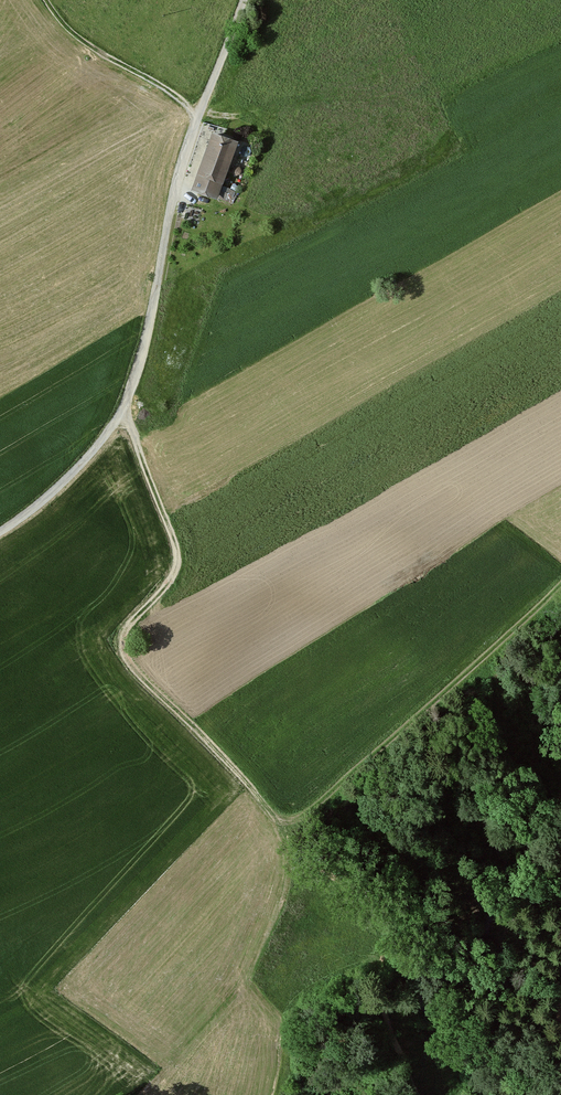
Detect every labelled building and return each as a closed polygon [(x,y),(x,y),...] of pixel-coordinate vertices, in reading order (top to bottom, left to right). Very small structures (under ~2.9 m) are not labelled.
[(217,202),(240,144),(214,134),(191,192),(217,202)]
